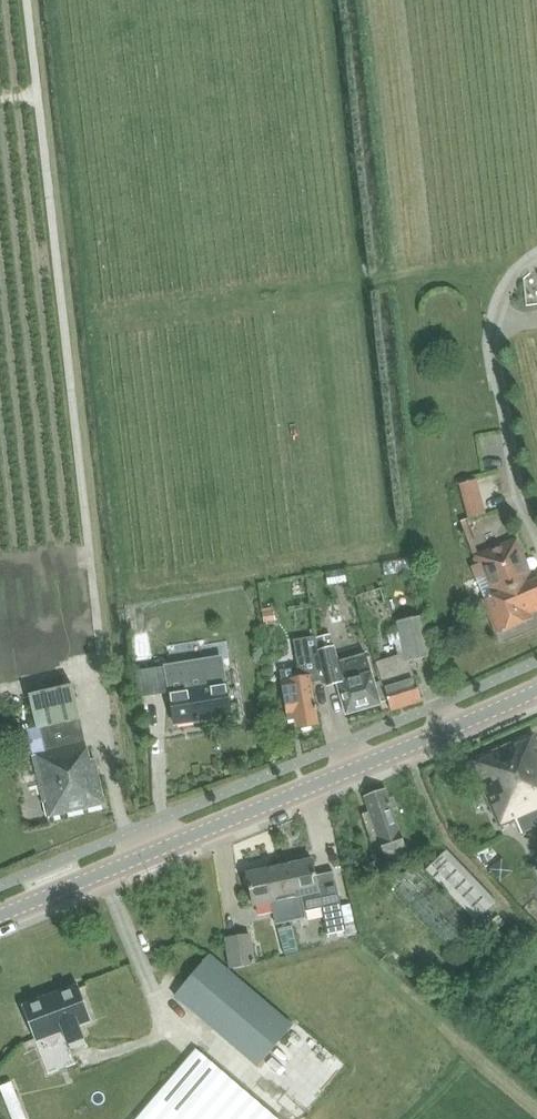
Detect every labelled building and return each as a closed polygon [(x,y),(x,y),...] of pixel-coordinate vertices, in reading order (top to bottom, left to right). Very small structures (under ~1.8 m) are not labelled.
[(477,482),(459,487),(469,521),(486,516),(477,482)] [(474,560),(476,565),(472,567),(486,600),(499,633),(523,623),(520,616),(536,609),(536,579),(532,581),(516,542),(474,560)] [(409,662),(434,656),(425,616),(397,621),(404,653),(375,660),(391,710),(422,702),(409,662)] [(317,641),(309,643),(311,654),(296,656),(298,668),(281,671),(289,720),(295,719),(297,729),(301,729),(304,731),(310,730),(312,727),(318,726),(311,682),(326,679),(319,651),(317,641)] [(334,647),(333,647),(319,651),(326,679),(327,686),(337,684),(346,715),(380,705),(366,654),(338,662),(334,647)] [(205,661),(136,672),(140,697),(170,692),(175,725),(231,716),(223,664),(206,667),(205,661)] [(90,761),(86,744),(83,735),(80,719),(73,685),(29,696),(45,753),(32,756),(47,818),(105,804),(94,759),(90,761)] [(536,829),(536,742),(533,734),(471,762),(500,827),(518,819),(525,834),(536,829)] [(386,790),(365,797),(372,819),(364,821),(371,842),(379,839),(385,857),(406,850),(400,831),(394,833),(392,827),(398,825),(386,790)] [(446,851),(426,869),(476,921),(496,902),(446,851)] [(280,867),(291,922),(306,918),(301,897),(319,893),(312,860),(280,867)] [(453,954),(479,928),(415,863),(389,888),(453,954)] [(276,925),(291,922),(280,867),(247,874),(254,907),(272,903),(276,925)] [(327,935),(346,931),(340,904),(321,908),(327,935)] [(230,968),(255,964),(250,936),(226,939),(230,968)] [(187,984),(176,997),(257,1067),(292,1026),(211,956),(187,984)] [(78,1026),(92,1021),(78,985),(22,1006),(36,1042),(64,1032),(69,1045),(83,1040),(78,1026)] [(196,1049),(136,1118),(278,1118),(196,1049)]
